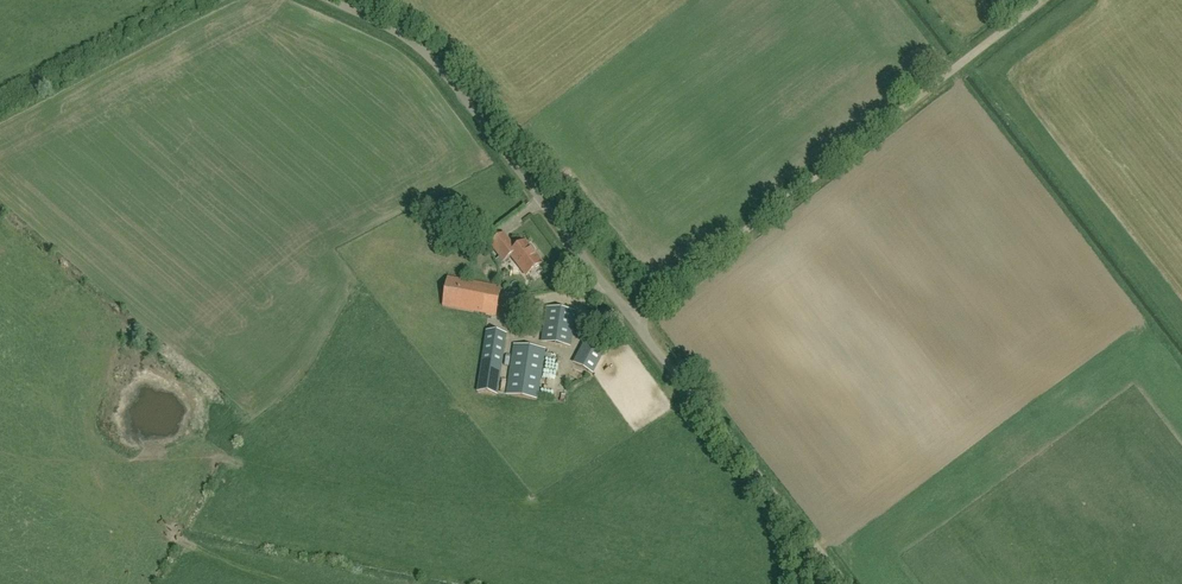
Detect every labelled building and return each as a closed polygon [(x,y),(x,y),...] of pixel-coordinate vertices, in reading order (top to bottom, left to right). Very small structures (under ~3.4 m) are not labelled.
[(510,255),(516,250),(504,235),(491,245),(504,262),(511,256),(510,255)] [(510,255),(511,256),(527,276),(542,264),(535,254),(536,251),(531,245),(528,245),(526,243),(516,250),(510,255)] [(496,317),(501,288),(448,278),(442,307),(488,316),(496,317)] [(575,312),(548,308),(543,342),(570,347),(575,312)] [(507,330),(487,327),(477,392),(497,395),(507,330)] [(574,364),(593,373),(607,346),(588,337),(574,364)] [(538,399),(545,350),(514,346),(507,395),(538,399)]
